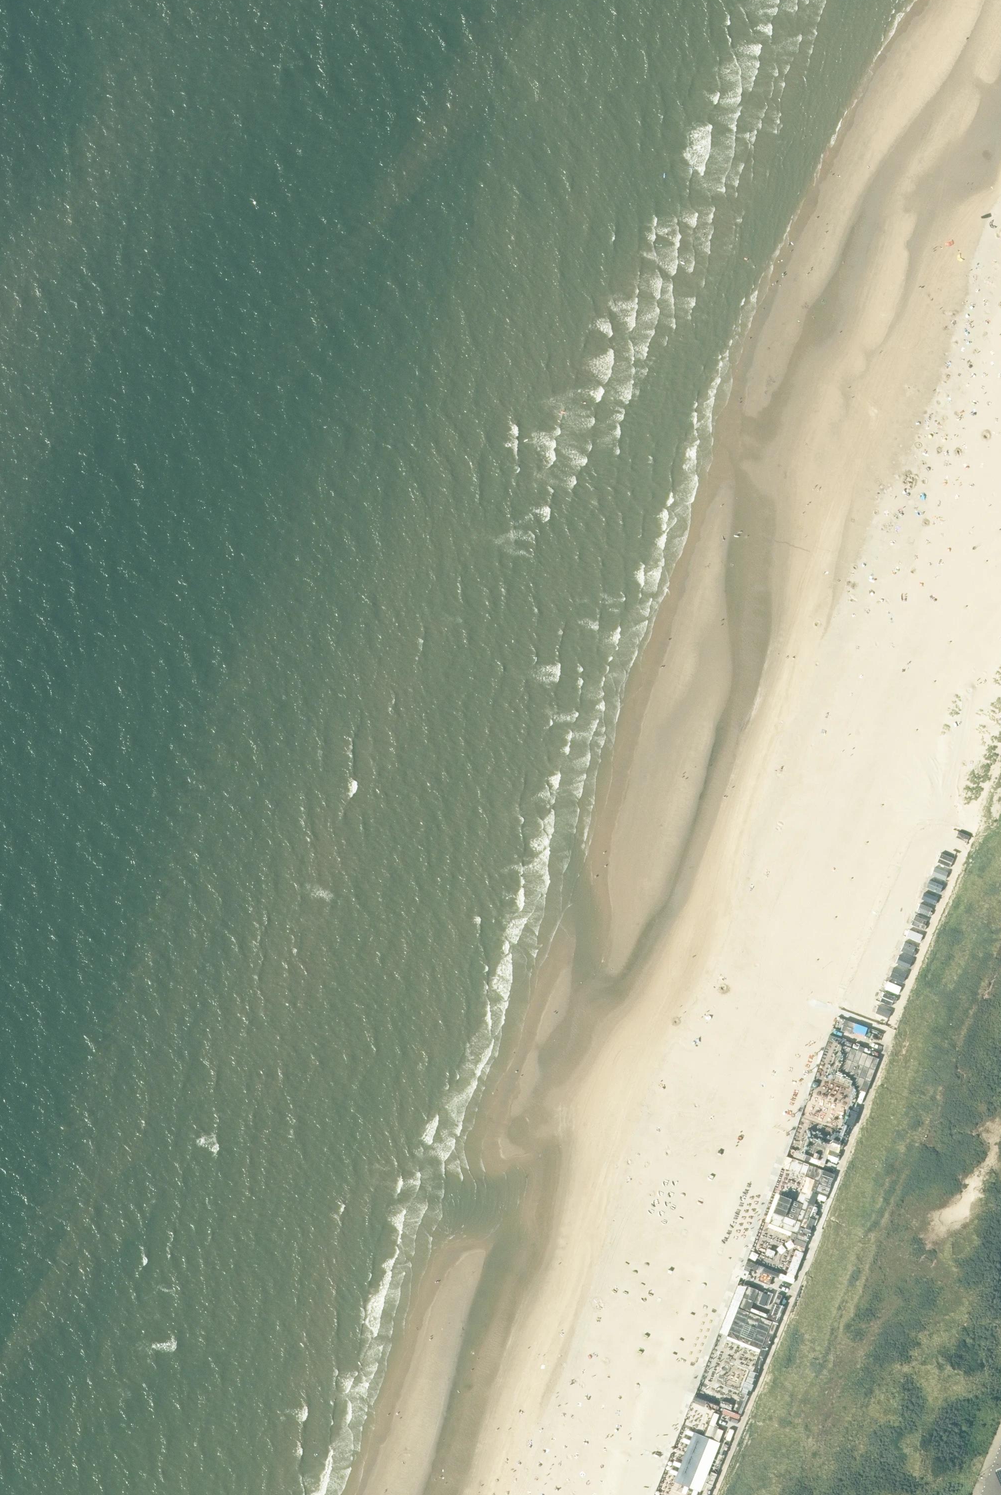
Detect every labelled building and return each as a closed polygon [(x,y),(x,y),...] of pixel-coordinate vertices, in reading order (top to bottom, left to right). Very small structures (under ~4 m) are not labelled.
[(950,866),(952,856),(939,853),(936,863),(950,866)] [(934,867),(930,874),(942,880),(946,872),(934,867)] [(939,892),(942,884),(929,879),(925,887),(939,892)] [(924,890),(921,898),(934,904),(938,896),(924,890)] [(919,902),(916,910),(928,915),(931,907),(919,902)] [(911,925),(923,929),(927,918),(915,914),(911,925)] [(909,928),(905,936),(919,942),(922,934),(909,928)] [(904,941),(901,951),(912,955),(916,945),(904,941)] [(895,962),(908,968),(912,959),(899,953),(895,962)] [(890,977),(903,982),(907,971),(894,966),(890,977)] [(899,993),(902,985),(888,980),(885,988),(899,993)] [(893,1006),(896,997),(883,993),(880,1002),(893,1006)] [(876,1007),(874,1015),(888,1018),(890,1010),(876,1007)] [(841,1017),(789,1155),(835,1173),(888,1035),(841,1017)] [(789,1155),(748,1260),(795,1277),(835,1173),(789,1155)] [(748,1260),(695,1395),(742,1413),(794,1277),(748,1260)] [(656,1494),(710,1494),(742,1413),(695,1396),(656,1494)]
